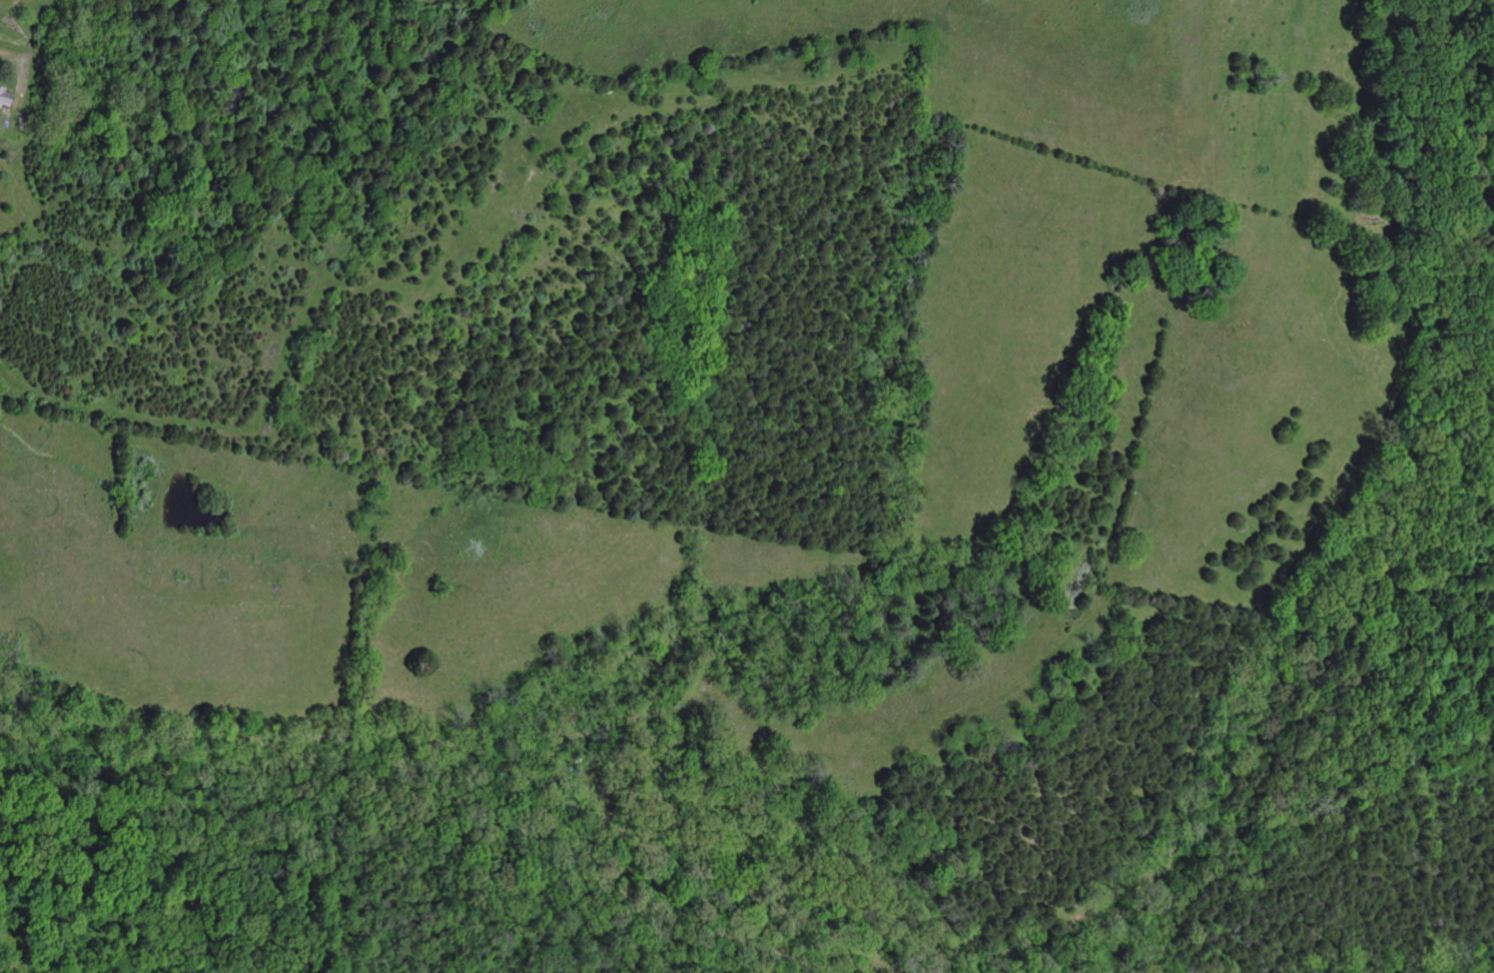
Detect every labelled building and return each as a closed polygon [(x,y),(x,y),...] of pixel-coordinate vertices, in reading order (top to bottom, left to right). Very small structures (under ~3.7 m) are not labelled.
[(12,96),(2,93),(3,89),(0,88),(0,108),(7,110),(12,96)]
